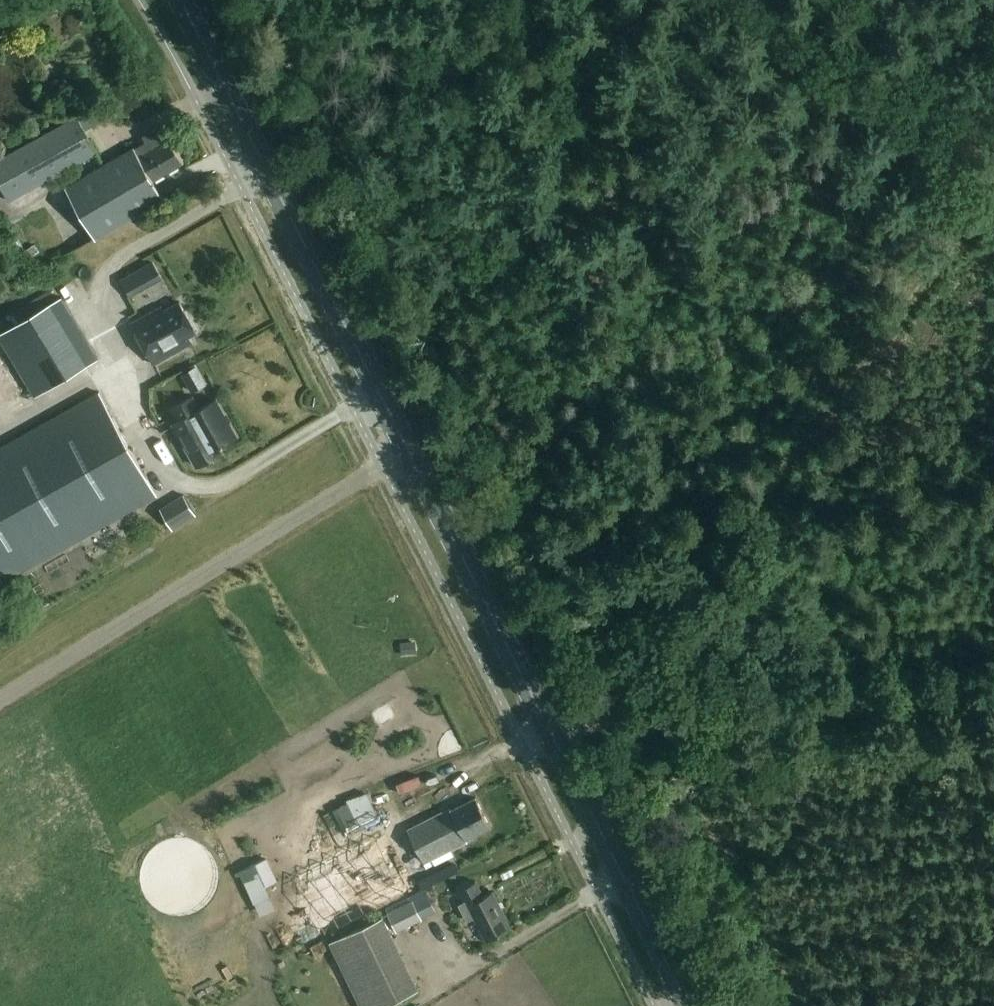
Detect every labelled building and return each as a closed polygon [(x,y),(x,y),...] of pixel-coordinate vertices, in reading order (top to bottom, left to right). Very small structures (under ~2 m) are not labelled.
[(77,119),(83,131),(93,126),(86,114),(77,119)] [(77,119),(0,159),(0,184),(9,202),(96,156),(77,119)] [(181,165),(161,128),(144,137),(147,142),(53,194),(58,203),(43,212),(41,209),(27,217),(52,262),(163,201),(152,182),(181,165)] [(120,280),(128,294),(139,288),(131,274),(120,280)] [(34,396),(98,357),(62,298),(0,335),(0,340),(34,396)] [(163,311),(161,308),(131,325),(152,366),(192,343),(188,336),(197,331),(179,302),(163,311)] [(157,497),(99,393),(0,448),(0,584),(157,497)] [(193,453),(199,464),(222,452),(219,446),(238,436),(219,400),(203,408),(197,395),(170,409),(176,420),(171,422),(189,456),(193,453)] [(183,493),(159,508),(172,529),(196,514),(183,493)] [(491,826),(477,799),(452,811),(451,809),(407,830),(424,863),(468,841),(466,838),(491,826)] [(378,840),(300,879),(327,933),(404,894),(378,840)] [(484,898),(476,882),(455,893),(461,904),(459,906),(467,922),(474,918),(486,942),(511,929),(493,893),(484,898)] [(387,912),(396,932),(422,919),(412,900),(387,912)] [(362,1005),(382,1005),(418,988),(383,917),(331,942),(362,1005)]
